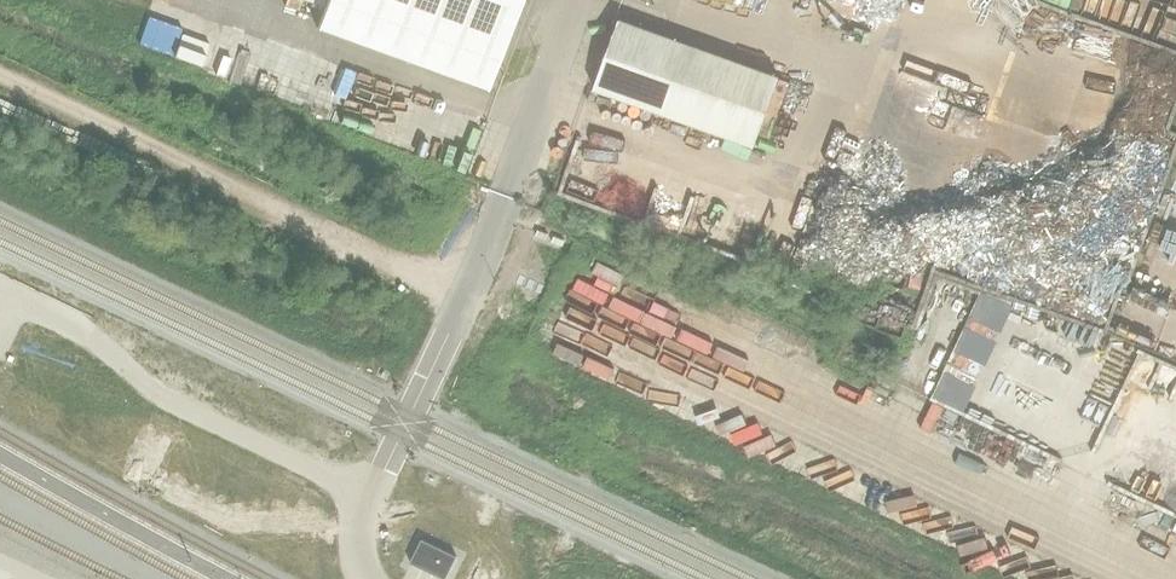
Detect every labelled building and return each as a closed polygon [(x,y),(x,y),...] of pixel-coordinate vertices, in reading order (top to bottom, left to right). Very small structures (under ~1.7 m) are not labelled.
[(317,29),(486,90),(519,0),(327,0),(317,29)] [(754,147),(779,78),(619,21),(594,89),(754,147)] [(325,88),(335,59),(253,29),(242,58),(325,88)] [(387,96),(383,108),(465,136),(474,111),(427,95),(427,96),(404,88),(399,101),(387,96)] [(457,557),(422,540),(411,564),(443,578),(446,578),(457,557)]
